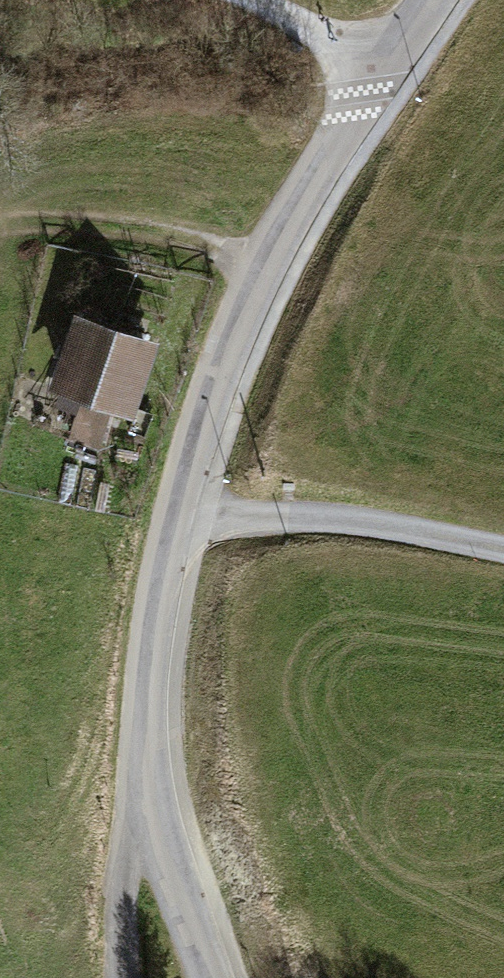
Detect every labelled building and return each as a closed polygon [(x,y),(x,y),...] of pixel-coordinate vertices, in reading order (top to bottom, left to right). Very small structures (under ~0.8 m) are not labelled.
[(156,334),(66,307),(42,388),(131,415),(156,334)]
